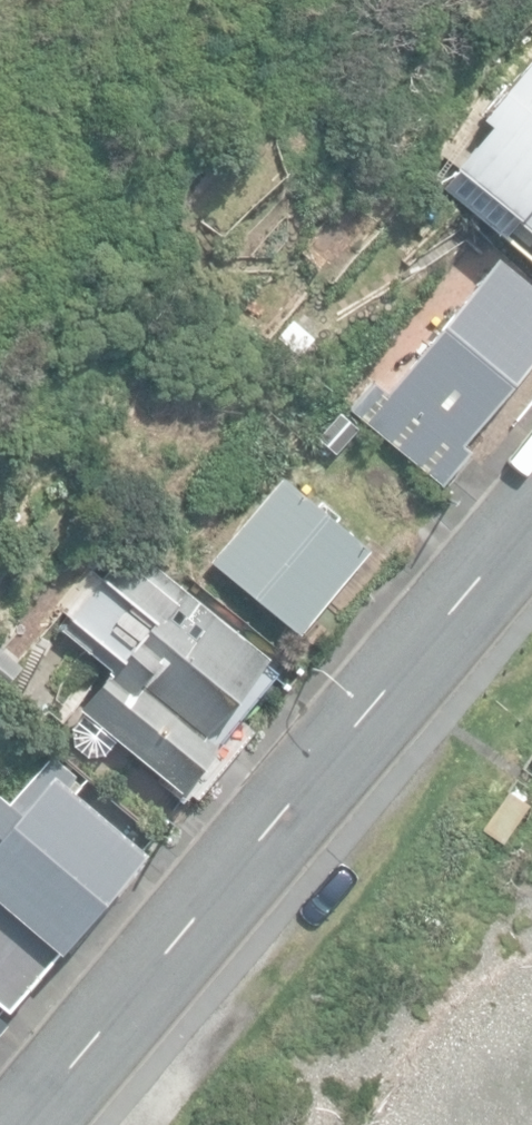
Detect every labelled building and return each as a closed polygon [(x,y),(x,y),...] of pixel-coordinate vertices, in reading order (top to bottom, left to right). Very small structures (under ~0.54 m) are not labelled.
[(531,271),(531,57),(427,183),(531,271)] [(447,489),(473,452),(468,445),(531,369),(531,284),(500,258),(389,390),(369,373),(347,405),(447,489)] [(277,339),(300,359),(314,338),(292,317),(277,339)] [(213,561),(300,635),(371,551),(283,477),(213,561)] [(107,677),(77,711),(80,715),(70,729),(73,748),(87,757),(104,757),(115,742),(180,793),(219,744),(207,736),(266,659),(199,600),(134,544),(56,633),(107,677)] [(19,661),(0,645),(0,683),(19,661)] [(8,1009),(55,950),(61,955),(141,853),(71,797),(82,783),(46,754),(10,800),(0,792),(0,1002),(8,1009)] [(507,845),(531,807),(531,806),(511,791),(485,830),(507,845)]
